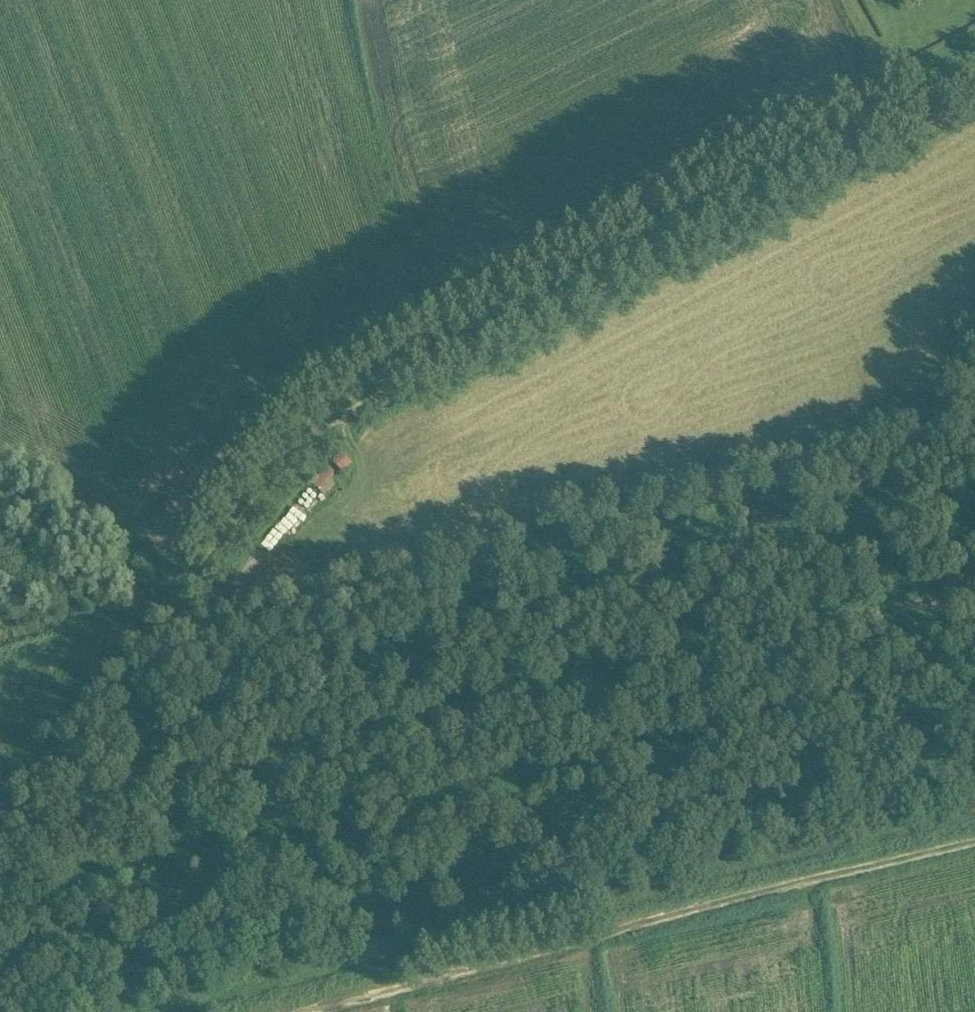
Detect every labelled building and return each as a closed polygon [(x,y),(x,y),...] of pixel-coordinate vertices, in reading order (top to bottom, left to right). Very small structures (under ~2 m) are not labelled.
[(342,453),(334,462),(343,471),(352,463),(342,453)]
